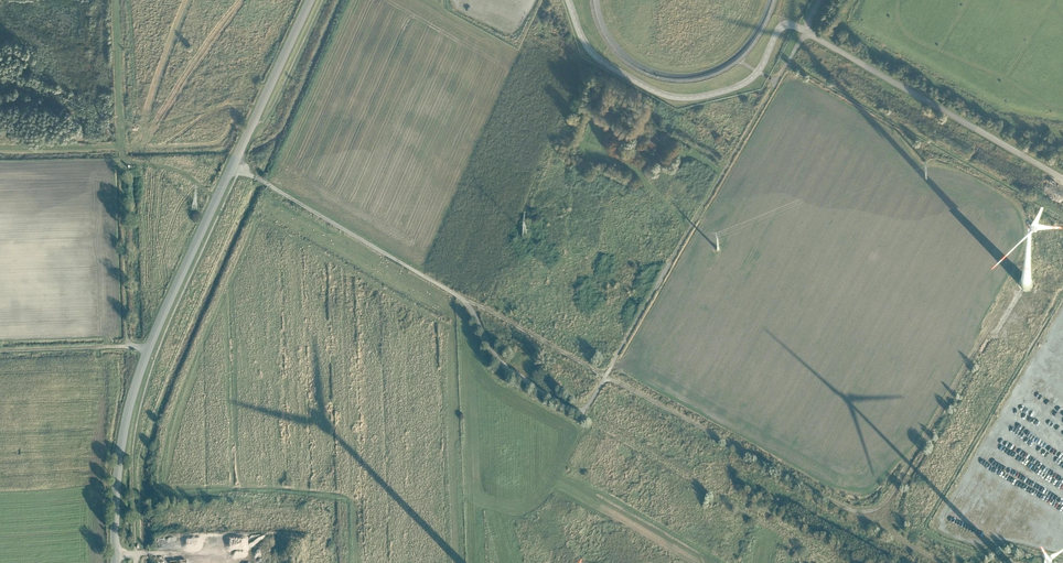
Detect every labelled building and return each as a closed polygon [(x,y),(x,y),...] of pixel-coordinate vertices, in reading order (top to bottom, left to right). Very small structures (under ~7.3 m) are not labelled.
[(657,144),(650,139),(646,145),(653,150),(657,144)]
